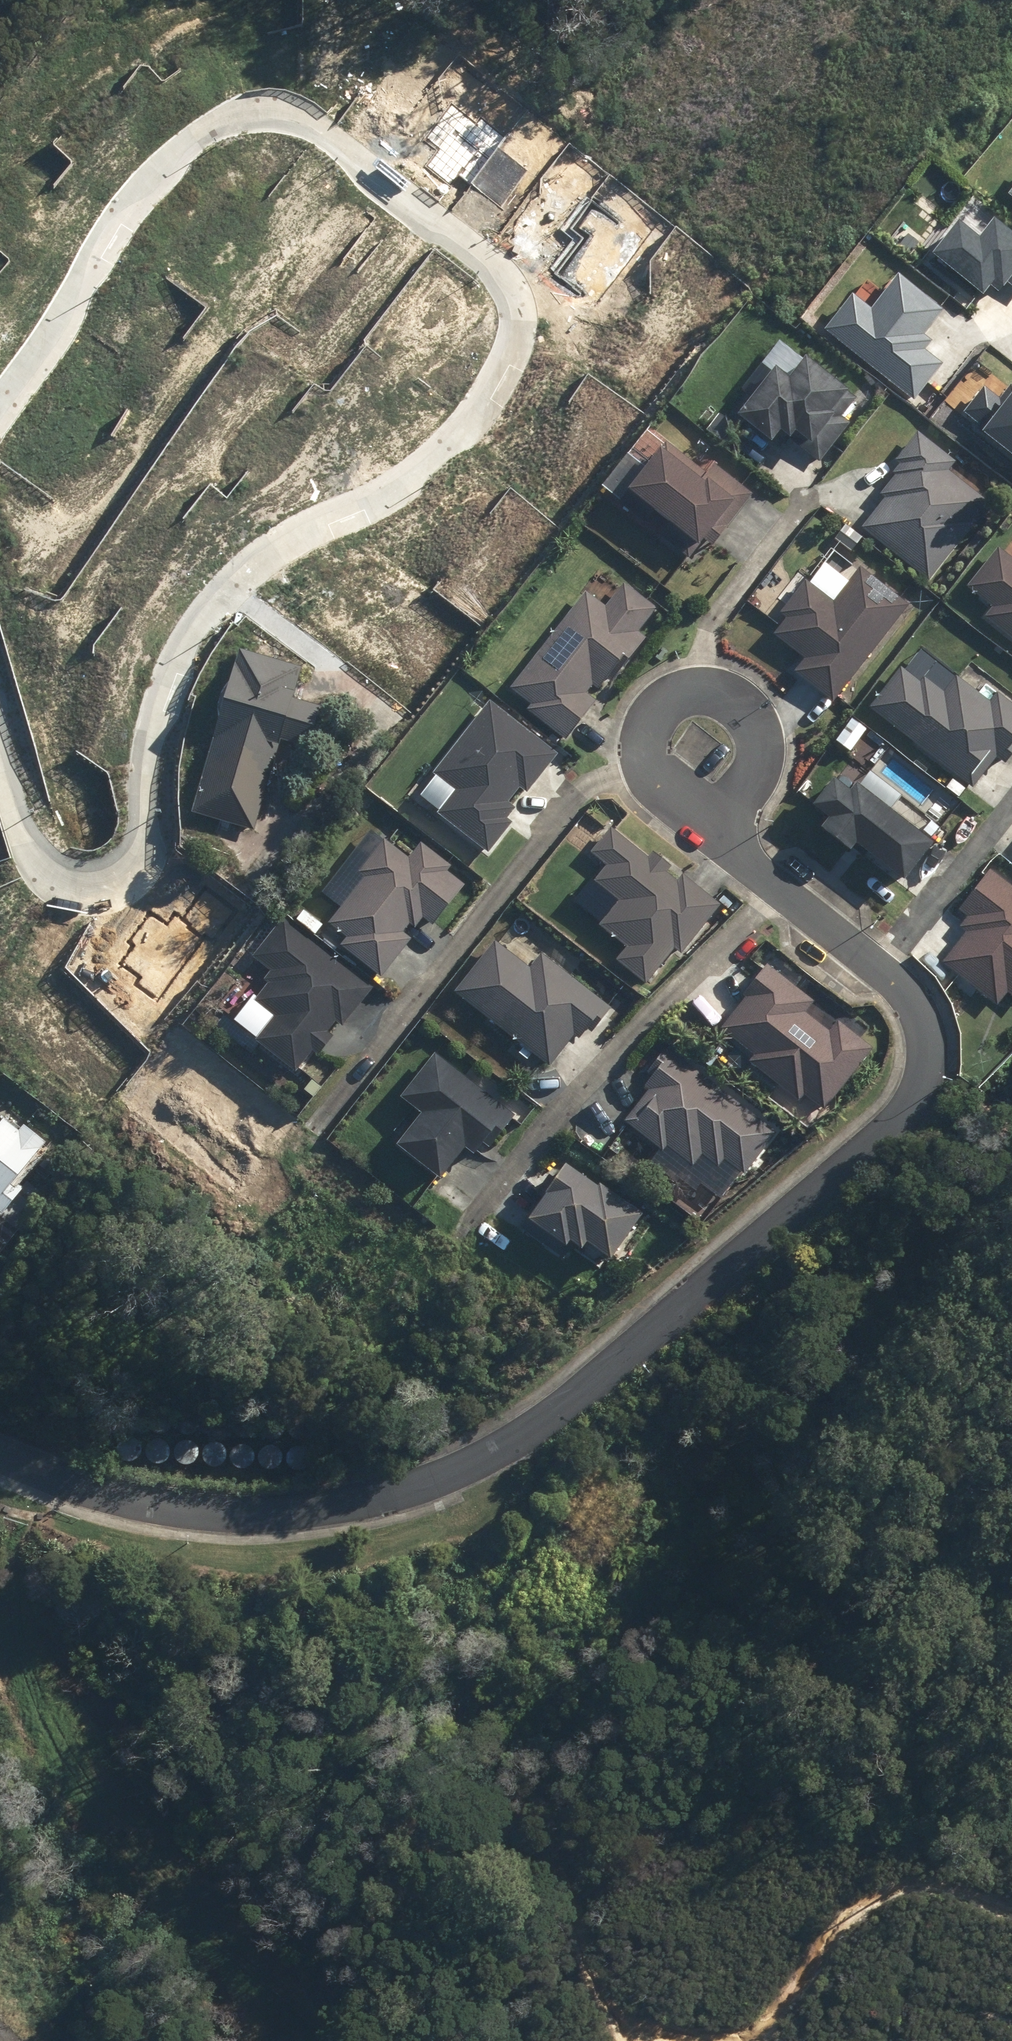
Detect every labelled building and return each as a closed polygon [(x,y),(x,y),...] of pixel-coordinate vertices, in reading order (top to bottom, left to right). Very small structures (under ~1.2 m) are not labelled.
[(933,252),(985,293),(992,284),(1000,291),(1009,280),(1011,282),(1011,233),(996,220),(983,236),(960,218),(933,252)] [(852,294),(825,328),(915,399),(944,362),(917,342),(943,310),(899,275),(872,309),(852,294)] [(839,416),(853,398),(804,360),(791,376),(775,364),(736,415),(770,442),(779,430),(790,438),(795,431),(823,454),(848,422),(839,416)] [(963,414),(1011,453),(1011,389),(1003,400),(985,386),(963,414)] [(956,462),(917,431),(895,459),(900,463),(892,473),(895,475),(880,493),(885,497),(861,527),(927,579),(988,502),(948,471),(956,462)] [(707,473),(665,441),(628,489),(628,490),(617,504),(643,524),(653,511),(668,522),(658,536),(688,559),(707,534),(717,542),(754,493),(714,463),(707,473)] [(998,546),(967,586),(992,606),(984,616),(1011,638),(1011,557),(998,546)] [(909,605),(860,567),(833,600),(805,579),(779,612),(785,617),(772,634),(803,658),(793,671),(832,702),(909,605)] [(638,630),(656,606),(624,582),(606,606),(585,590),(510,688),(531,704),(526,711),(566,741),(597,700),(586,692),(592,685),(597,688),(608,674),(613,678),(646,636),(638,630)] [(196,811),(257,830),(305,668),(244,650),(196,811)] [(869,707),(972,788),(996,758),(1004,764),(1011,754),(1011,703),(997,692),(989,702),(957,676),(944,692),(924,676),(920,682),(901,667),(869,707)] [(527,792),(558,753),(489,699),(432,772),(454,789),(437,812),(489,853),(512,823),(507,819),(515,808),(507,802),(520,786),(527,792)] [(932,843),(855,782),(848,790),(832,777),(810,803),(828,817),(820,827),(849,850),(855,843),(902,880),(932,843)] [(626,946),(615,960),(646,984),(674,948),(681,954),(722,903),(682,872),(676,879),(667,872),(672,866),(652,850),(647,856),(610,827),(590,851),(607,865),(594,881),(619,900),(599,925),(626,946)] [(447,871),(452,865),(421,841),(409,857),(384,838),(358,872),(364,877),(328,923),(346,937),(340,945),(382,978),(412,939),(403,931),(409,923),(415,927),(423,917),(433,925),(464,884),(447,871)] [(990,868),(958,908),(968,917),(960,927),(966,932),(942,961),(996,1004),(1007,992),(1011,996),(1011,885),(990,868)] [(343,1026),(373,987),(274,911),(244,950),(270,970),(262,979),(267,983),(254,1000),(273,1015),(254,1041),(295,1072),(312,1050),(318,1055),(334,1035),(328,1031),(336,1021),(343,1026)] [(612,1007),(541,953),(530,967),(495,940),(454,992),(550,1066),(573,1035),(578,1039),(587,1028),(593,1032),(612,1007)] [(748,1062),(799,1101),(804,1094),(824,1110),(873,1048),(837,1019),(829,1029),(805,1011),(814,1000),(767,964),(742,995),(745,997),(720,1029),(753,1055),(748,1062)] [(776,1133),(667,1046),(647,1071),(652,1075),(645,1084),(649,1088),(623,1120),(662,1151),(667,1145),(692,1165),(701,1154),(717,1167),(724,1159),(743,1175),(776,1133)] [(495,1141),(515,1115),(435,1052),(400,1097),(420,1113),(395,1145),(439,1179),(464,1147),(472,1153),(487,1134),(495,1141)] [(5,1257),(46,1202),(22,1184),(51,1143),(28,1127),(24,1133),(11,1123),(0,1138),(0,1254),(5,1257)] [(535,1192),(542,1197),(520,1227),(562,1257),(568,1248),(565,1245),(568,1240),(580,1249),(585,1241),(608,1258),(642,1213),(598,1181),(595,1186),(564,1164),(555,1176),(549,1172),(535,1192)] [(121,1429),(124,1431),(127,1433),(131,1433),(135,1432),(138,1430),(140,1427),(141,1424),(141,1420),(140,1416),(137,1414),(134,1412),(130,1411),(127,1412),(124,1413),(122,1416),(120,1419),(119,1422),(120,1425),(121,1429)] [(153,1432),(156,1435),(159,1437),(163,1437),(167,1436),(170,1434),(172,1431),(173,1427),(173,1424),(171,1420),(169,1417),(165,1416),(162,1415),(159,1416),(156,1417),(153,1419),(152,1422),(151,1426),(151,1429),(153,1432)] [(179,1432),(181,1435),(185,1437),(189,1437),(192,1436),(195,1434),(198,1431),(199,1427),(199,1424),(197,1420),(194,1417),(191,1416),(188,1415),(185,1416),(182,1417),(179,1419),(177,1422),(177,1426),(177,1429),(179,1432)] [(234,1435),(237,1438),(240,1439),(244,1440),(248,1439),(251,1437),(253,1434),(254,1430),(254,1426),(253,1423),(250,1420),(247,1418),(243,1418),(240,1418),(237,1420),(235,1422),(233,1425),(232,1428),(233,1432),(234,1435)] [(210,1436),(213,1439),(216,1440),(220,1441),(224,1440),(227,1438),(229,1435),(230,1431),(230,1427),(229,1424),(226,1421),(223,1419),(219,1419),(216,1419),(213,1421),(211,1423),(209,1426),(208,1429),(209,1433),(210,1436)] [(119,1456),(122,1459),(125,1461),(129,1461),(133,1460),(136,1458),(138,1455),(139,1451),(139,1448),(137,1444),(135,1442),(131,1440),(128,1439),(125,1440),(122,1441),(119,1444),(118,1446),(117,1450),(118,1453),(119,1456)] [(151,1460),(153,1463),(157,1464),(161,1465),(164,1464),(167,1462),(170,1459),(171,1455),(171,1451),(169,1448),(166,1445),(163,1443),(160,1443),(156,1443),(153,1445),(151,1447),(149,1450),(149,1453),(149,1457),(151,1460)] [(176,1460),(179,1463),(183,1465),(186,1465),(190,1464),(193,1462),(195,1459),(197,1455),(196,1451),(195,1448),(192,1445),(189,1443),(185,1443),(182,1444),(179,1445),(177,1447),(175,1450),(174,1453),(175,1457),(176,1460)] [(232,1463),(235,1465),(238,1467),(242,1468),(246,1467),(249,1465),(251,1461),(252,1458),(252,1454),(250,1451),(248,1448),(244,1446),(241,1446),(238,1446),(235,1448),(232,1450),(231,1453),(230,1456),(230,1459),(232,1463)] [(208,1464),(211,1466),(214,1468),(218,1469),(222,1468),(225,1465),(227,1462),(228,1459),(228,1455),(226,1452),(224,1449),(220,1447),(217,1447),(214,1447),(211,1449),(208,1451),(207,1454),(206,1457),(206,1460),(208,1464)] [(292,1465),(295,1467),(298,1469),(302,1469),(305,1468),(309,1466),(311,1463),(312,1460),(312,1456),(310,1452),(308,1450),(304,1448),(301,1447),(298,1448),(295,1449),(292,1452),(291,1455),(290,1458),(290,1461),(292,1465)] [(264,1466),(266,1469),(270,1471),(274,1471),(277,1470),(280,1468),(283,1465),(284,1461),(284,1458),(282,1454),(279,1451),(276,1450),(273,1449),(269,1450),(266,1451),(264,1453),(262,1456),(262,1460),(262,1463),(264,1466)]
